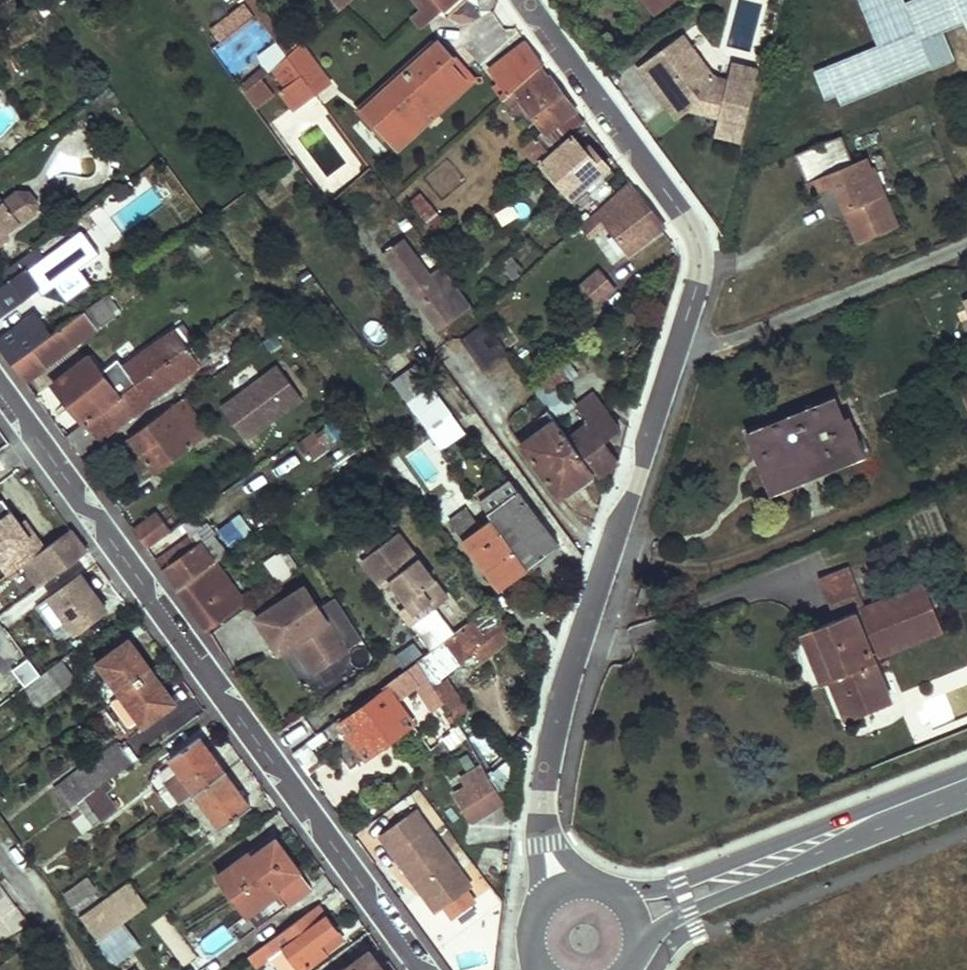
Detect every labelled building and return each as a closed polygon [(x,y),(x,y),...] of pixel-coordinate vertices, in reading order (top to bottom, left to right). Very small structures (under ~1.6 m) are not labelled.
[(439,4),(436,0),(425,0),(431,9),(439,4)] [(653,11),(669,0),(645,0),(653,11)] [(906,0),(857,0),(875,44),(807,70),(820,104),(834,98),(838,108),(957,61),(945,30),(958,25),(966,35),(966,0),(906,0)] [(259,12),(289,53),(296,46),(266,5),(259,12)] [(660,94),(667,88),(685,113),(704,99),(706,91),(728,96),(724,112),(720,128),(746,135),(765,63),(739,56),(734,74),(718,70),(713,73),(684,34),(639,66),(660,94)] [(289,53),(303,72),(299,75),(286,84),(280,88),(295,108),(333,80),(304,40),(296,46),(289,53)] [(361,110),(392,144),(424,115),(420,110),(460,71),(432,41),(361,110)] [(500,91),(505,97),(511,92),(540,66),(543,64),(525,41),(491,67),(506,87),(500,91)] [(285,56),(299,75),(303,72),(289,53),(285,56)] [(273,66),(286,84),(299,75),(285,56),(273,66)] [(535,120),(544,133),(576,110),(540,66),(511,92),(518,101),(513,107),(528,125),(535,120)] [(257,68),(250,74),(256,81),(263,75),(257,68)] [(420,110),(424,115),(467,77),(460,71),(420,110)] [(250,74),(240,83),(246,90),(256,81),(250,74)] [(667,88),(660,94),(678,119),(685,113),(667,88)] [(706,91),(704,99),(708,108),(724,112),(728,96),(706,91)] [(544,133),(537,140),(547,152),(584,120),(576,110),(544,133)] [(540,163),(571,198),(608,167),(578,132),(540,163)] [(867,157),(854,162),(842,134),(797,153),(812,190),(823,185),(819,176),(831,171),(835,180),(859,240),(898,224),(884,191),(882,192),(867,157)] [(534,163),(547,152),(537,140),(536,139),(523,149),(534,163)] [(819,176),(823,185),(835,180),(831,171),(819,176)] [(603,218),(627,253),(664,227),(628,180),(614,192),(622,202),(603,218)] [(411,198),(437,228),(448,218),(423,188),(411,198)] [(3,202),(0,198),(0,244),(11,237),(9,235),(36,213),(38,202),(29,191),(18,191),(3,202)] [(502,226),(518,224),(516,204),(500,205),(502,226)] [(38,283),(45,290),(57,281),(69,297),(93,279),(81,263),(102,248),(86,229),(30,269),(22,260),(0,275),(0,310),(38,283)] [(438,331),(471,307),(441,267),(428,276),(401,240),(382,254),(397,276),(401,273),(414,289),(410,292),(438,331)] [(594,305),(615,289),(597,266),(576,282),(594,305)] [(401,273),(397,276),(410,292),(414,289),(401,273)] [(114,288),(107,294),(119,311),(126,306),(114,288)] [(11,364),(24,382),(119,311),(107,294),(28,352),(11,364)] [(461,338),(484,371),(506,355),(483,323),(461,338)] [(123,367),(136,386),(194,342),(181,324),(123,367)] [(11,364),(28,352),(21,342),(4,355),(11,364)] [(67,436),(79,453),(208,359),(194,342),(136,386),(120,397),(83,425),(67,436)] [(530,387),(554,419),(579,400),(565,381),(580,370),(567,352),(530,387)] [(53,384),(83,425),(120,397),(88,357),(53,384)] [(220,408),(244,441),(302,399),(277,366),(220,408)] [(404,401),(439,448),(443,446),(449,442),(415,395),(404,401)] [(595,472),(599,477),(612,469),(618,464),(601,442),(619,428),(594,395),(576,407),(587,422),(568,437),(595,472)] [(839,395),(830,399),(852,453),(867,447),(853,411),(847,414),(839,395)] [(754,430),(776,485),(852,453),(830,399),(754,430)] [(173,406),(197,440),(206,433),(182,400),(173,406)] [(128,440),(153,473),(197,440),(173,406),(128,440)] [(312,464),(342,433),(326,417),(295,448),(312,464)] [(523,446),(562,497),(595,472),(568,437),(556,421),(523,446)] [(449,442),(443,446),(456,463),(480,445),(467,428),(449,442)] [(481,504),(528,568),(558,546),(509,482),(481,504)] [(0,499),(0,562),(32,539),(2,497),(0,499)] [(528,568),(481,504),(478,500),(466,510),(450,522),(496,584),(505,577),(509,582),(528,568)] [(235,512),(214,531),(230,548),(251,529),(235,512)] [(146,549),(168,531),(156,515),(133,531),(146,549)] [(195,531),(211,558),(223,551),(207,524),(195,531)] [(4,604),(31,586),(67,562),(86,549),(71,528),(0,575),(0,599),(4,604)] [(176,590),(212,563),(191,534),(154,561),(176,590)] [(401,536),(365,563),(385,590),(393,584),(411,607),(407,610),(418,625),(414,628),(434,654),(435,653),(457,636),(438,611),(451,601),(401,536)] [(266,558),(281,578),(292,571),(277,550),(266,558)] [(64,623),(68,630),(98,609),(67,562),(31,586),(40,601),(33,605),(51,632),(64,623)] [(176,590),(207,633),(245,604),(212,563),(176,590)] [(832,676),(851,720),(894,702),(876,658),(946,629),(925,579),(865,604),(850,569),(830,577),(847,615),(816,629),(836,674),(832,676)] [(505,577),(496,584),(500,589),(509,582),(505,577)] [(393,584),(385,590),(414,628),(418,625),(407,610),(411,607),(393,584)] [(302,586),(255,619),(278,652),(294,640),(314,669),(361,636),(333,595),(316,607),(302,586)] [(634,601),(646,604),(648,596),(637,592),(634,601)] [(470,627),(451,601),(438,611),(457,636),(464,631),(470,627)] [(477,648),(480,653),(510,632),(493,610),(470,627),(464,631),(477,648)] [(816,629),(804,634),(824,680),(832,676),(836,674),(816,629)] [(457,636),(435,653),(448,670),(477,648),(464,631),(457,636)] [(95,663),(117,693),(149,672),(125,641),(95,663)] [(448,670),(435,653),(434,654),(419,666),(432,689),(452,675),(448,670)] [(15,684),(30,704),(65,680),(51,659),(15,684)] [(136,720),(139,724),(170,702),(149,672),(117,693),(136,720)] [(452,675),(432,689),(445,712),(467,695),(452,675)] [(341,727),(365,760),(411,727),(395,704),(415,689),(408,680),(388,694),(341,727)] [(117,693),(106,701),(125,728),(136,720),(117,693)] [(449,750),(465,737),(456,725),(439,737),(449,750)] [(166,788),(178,804),(191,795),(222,773),(197,737),(167,759),(180,777),(166,788)] [(79,768),(90,785),(102,778),(130,759),(118,742),(79,768)] [(313,744),(301,753),(310,765),(322,756),(313,744)] [(62,779),(73,797),(90,785),(79,768),(62,779)] [(174,770),(161,780),(166,788),(180,777),(174,770)] [(191,795),(216,830),(247,808),(222,773),(191,795)] [(469,796),(458,804),(475,831),(506,812),(484,776),(464,788),(469,796)] [(90,785),(73,797),(67,800),(81,819),(86,815),(90,820),(112,806),(101,788),(107,783),(102,778),(90,785)] [(138,797),(155,819),(168,811),(151,788),(138,797)] [(432,916),(473,885),(414,806),(373,837),(432,916)] [(215,875),(242,913),(273,889),(271,886),(293,869),(272,840),(248,856),(245,853),(215,875)] [(56,888),(64,897),(89,881),(82,871),(56,888)] [(72,907),(91,933),(119,915),(143,899),(125,873),(72,907)] [(279,944),(296,969),(340,936),(315,903),(261,939),(244,952),(253,963),(265,954),(279,944)] [(91,933),(101,946),(127,929),(119,915),(91,933)] [(165,915),(153,922),(169,948),(181,941),(165,915)] [(224,922),(197,939),(207,957),(235,940),(224,922)] [(265,954),(277,969),(295,969),(296,969),(279,944),(265,954)] [(368,954),(348,969),(381,969),(368,954)]
